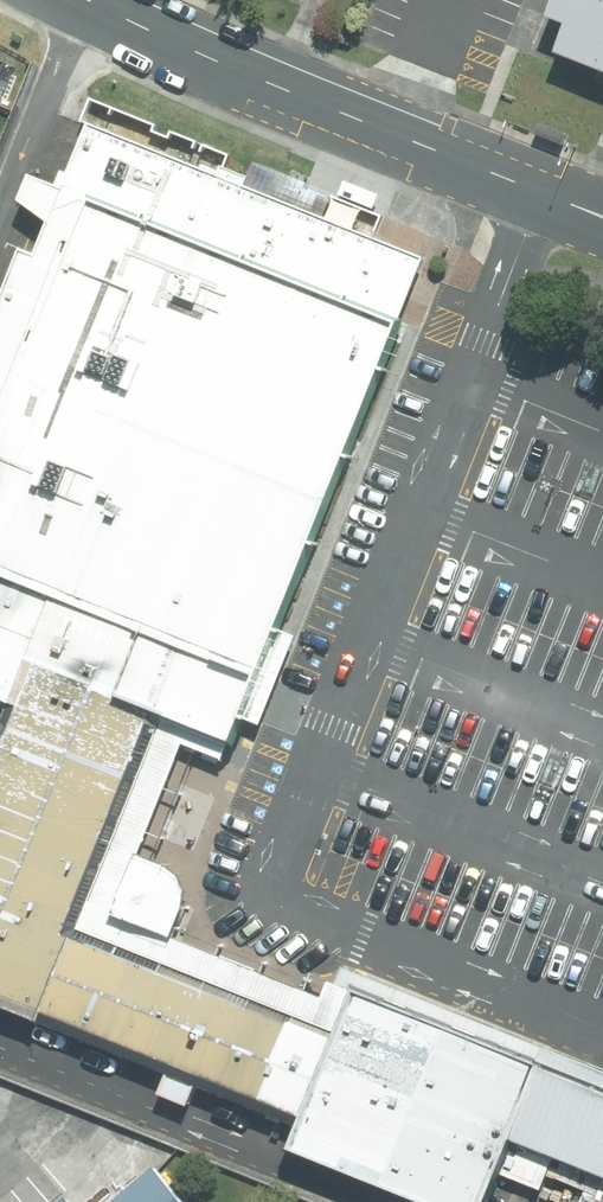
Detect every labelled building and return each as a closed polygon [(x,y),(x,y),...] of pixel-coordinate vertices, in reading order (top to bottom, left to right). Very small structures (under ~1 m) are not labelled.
[(554,16),(574,24),(562,52),(602,68),(602,0),(561,0),(554,16)] [(93,124),(68,188),(34,175),(23,201),(55,223),(42,255),(26,248),(0,316),(0,696),(17,703),(34,659),(166,713),(236,740),(402,320),(351,301),(376,238),(93,124)] [(569,134),(541,124),(538,134),(566,144),(569,134)] [(426,258),(376,238),(351,301),(402,320),(426,258)] [(307,1118),(341,1033),(80,928),(119,828),(142,770),(160,727),(166,713),(34,659),(17,703),(0,742),(0,1004),(42,1020),(46,1012),(307,1118)] [(236,740),(166,713),(80,928),(341,1033),(358,989),(546,1063),(602,1086),(602,1068),(346,965),(334,999),(177,935),(187,910),(191,891),(184,876),(171,865),(142,854),(186,744),(228,760),(236,740)] [(358,989),(341,1033),(307,1118),(303,1127),(295,1148),(431,1201),(490,1201),(501,1173),(515,1138),(546,1063),(358,989)] [(46,1012),(42,1020),(303,1127),(307,1118),(46,1012)] [(546,1063),(515,1138),(558,1155),(565,1158),(602,1173),(602,1086),(546,1063)] [(515,1138),(501,1173),(545,1190),(558,1155),(515,1138)] [(167,1156),(111,1201),(205,1201),(167,1156)] [(565,1158),(558,1177),(586,1190),(582,1201),(602,1201),(602,1173),(565,1158)] [(75,1178),(46,1201),(95,1201),(75,1178)]
